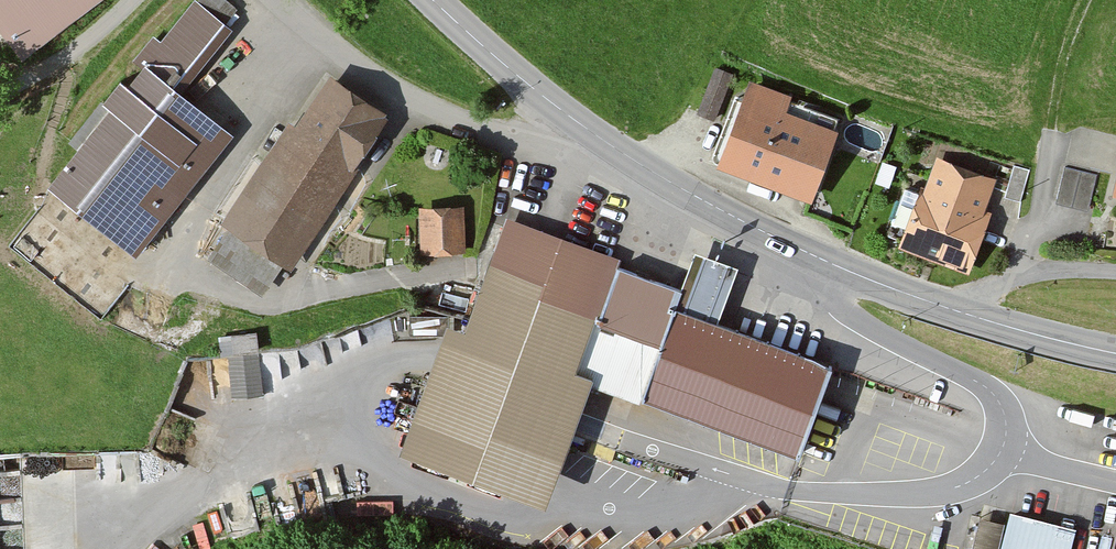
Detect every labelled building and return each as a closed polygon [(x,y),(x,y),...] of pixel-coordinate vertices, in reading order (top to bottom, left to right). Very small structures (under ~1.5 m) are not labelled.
[(18,63),(104,0),(0,0),(0,39),(18,63)] [(47,188),(133,256),(229,134),(180,96),(239,21),(212,0),(195,0),(47,188)] [(734,77),(713,70),(697,119),(717,126),(734,77)] [(284,274),(383,120),(326,84),(297,128),(284,120),(214,229),(284,274)] [(717,169),(809,203),(835,133),(782,113),(788,98),(749,84),(717,169)] [(896,252),(967,278),(989,219),(982,216),(994,184),(935,163),(923,195),(917,193),(896,252)] [(1086,217),(1097,181),(1066,172),(1056,208),(1086,217)] [(462,209),(417,213),(421,258),(466,254),(462,209)] [(617,256),(505,214),(463,325),(446,319),(400,443),(546,497),(590,382),(593,373),(576,367),(615,262),(617,256)] [(593,373),(590,382),(799,454),(831,362),(720,323),(738,269),(694,253),(683,285),(615,262),(576,367),(593,373)] [(235,397),(261,394),(253,336),(218,340),(221,359),(230,358),(235,397)] [(1003,548),(1072,548),(1076,522),(1009,512),(1003,548)] [(973,548),(975,548),(999,548),(1007,520),(982,513),(973,548)]
